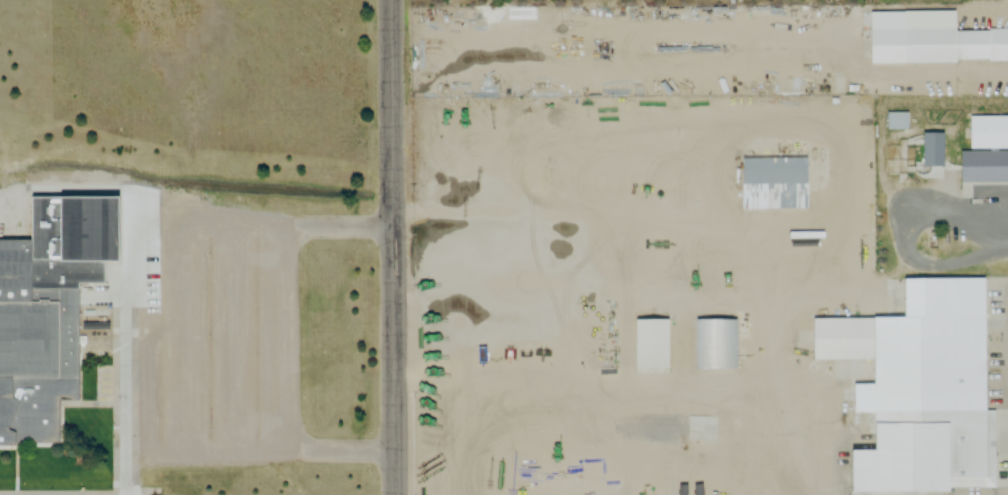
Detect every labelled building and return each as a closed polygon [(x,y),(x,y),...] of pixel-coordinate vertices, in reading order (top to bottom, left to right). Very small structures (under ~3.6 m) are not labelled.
[(957,31),(1007,30),(1007,60),(869,63),(871,10),(957,10),(957,31)] [(907,114),(886,114),(886,130),(907,130),(907,114)] [(1007,117),(968,117),(968,149),(1007,149),(1007,117)] [(803,157),(739,157),(740,210),(804,210),(803,157)] [(57,401),(75,401),(74,290),(30,290),(28,241),(0,241),(0,447),(11,447),(10,441),(57,443),(57,401)] [(902,280),(984,279),(984,410),(852,412),(852,385),(873,384),(873,358),(813,359),(813,318),(902,318),(902,280)] [(634,369),(652,369),(652,334),(667,334),(667,321),(634,321),(634,369)] [(694,369),(737,369),(737,321),(694,321),(694,369)] [(688,442),(718,442),(718,416),(688,416),(688,442)]
